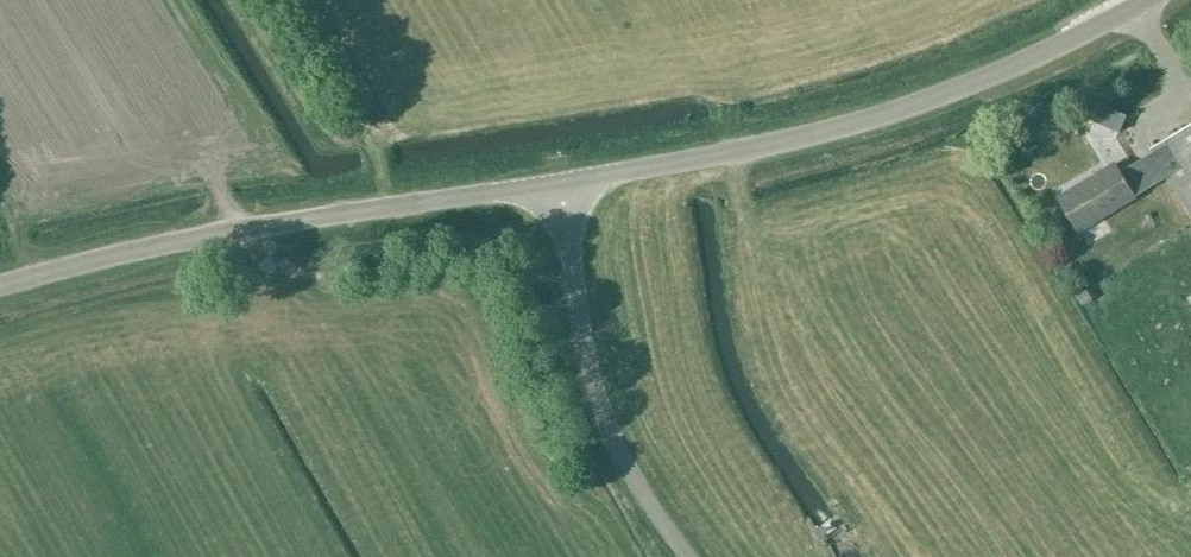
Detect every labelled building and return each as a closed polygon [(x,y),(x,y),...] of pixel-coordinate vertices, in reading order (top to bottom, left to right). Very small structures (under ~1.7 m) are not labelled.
[(1033,127),(1054,121),(1051,110),(1030,116),(1033,127)] [(1116,163),(1059,197),(1080,233),(1137,198),(1135,196),(1142,192),(1167,177),(1190,218),(1190,125),(1151,149),(1153,153),(1121,172),(1116,163)] [(1092,151),(1112,140),(1103,125),(1083,136),(1092,151)]
